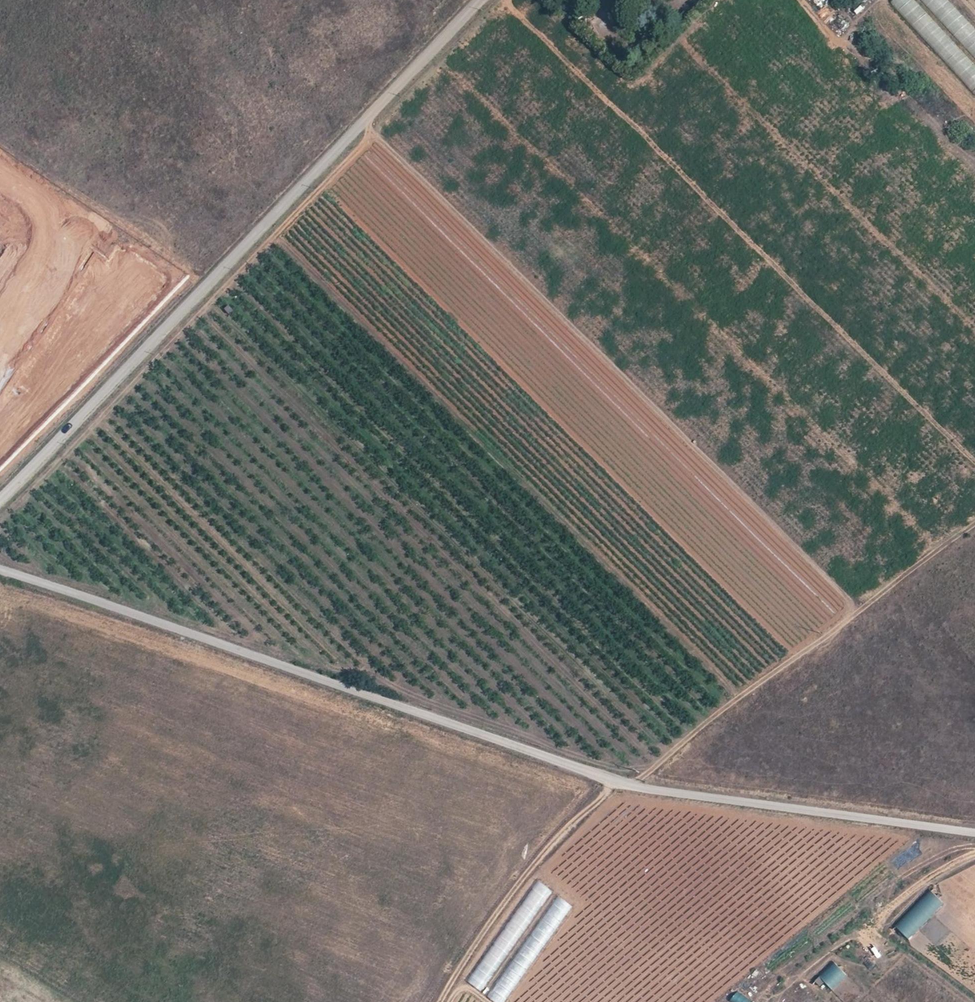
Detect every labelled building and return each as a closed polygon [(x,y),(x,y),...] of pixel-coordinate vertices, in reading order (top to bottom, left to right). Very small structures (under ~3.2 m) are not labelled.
[(560,8),(565,12),(571,6),(566,2),(560,8)] [(931,890),(894,926),(908,940),(945,904),(931,890)]
